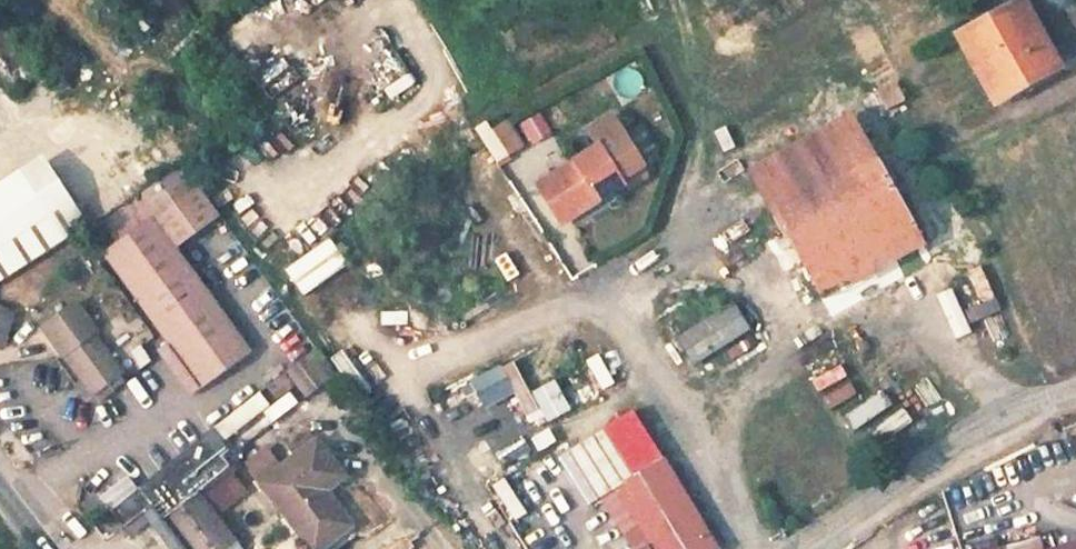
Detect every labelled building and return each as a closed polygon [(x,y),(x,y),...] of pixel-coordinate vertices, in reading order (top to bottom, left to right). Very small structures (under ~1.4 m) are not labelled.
[(955,34),(992,94),(1055,58),(1019,0),(1011,0),(955,34)] [(384,35),(359,46),(381,99),(406,88),(384,35)] [(883,108),(901,100),(893,82),(875,90),(883,108)] [(516,124),(530,145),(549,132),(536,111),(516,124)] [(500,112),(471,131),(493,163),(521,145),(500,112)] [(614,117),(591,133),(601,149),(540,189),(565,227),(627,186),(624,181),(647,167),(614,117)] [(824,296),(923,240),(859,128),(788,172),(784,164),(758,179),(824,296)] [(647,167),(624,181),(627,186),(630,191),(653,176),(647,167)] [(92,232),(49,171),(0,208),(0,297),(92,232)] [(187,179),(148,206),(142,210),(154,227),(160,236),(167,231),(204,205),(187,179)] [(109,257),(206,394),(250,364),(160,236),(154,227),(142,210),(102,238),(113,255),(109,257)] [(278,268),(297,295),(344,265),(326,237),(278,268)] [(980,264),(955,273),(972,321),(997,312),(980,264)] [(690,364),(746,328),(728,300),(672,336),(690,364)] [(24,326),(0,317),(0,341),(16,347),(24,326)] [(45,341),(90,403),(98,397),(103,405),(122,390),(93,351),(100,346),(77,317),(45,341)] [(9,363),(16,347),(0,341),(0,359),(9,363)] [(594,388),(620,379),(609,347),(583,356),(594,388)] [(296,403),(321,384),(300,356),(276,376),(290,395),(296,403)] [(824,409),(854,393),(836,360),(806,377),(824,409)] [(260,389),(273,408),(290,395),(276,376),(260,389)] [(542,422),(568,409),(552,378),(527,390),(542,422)] [(840,415),(849,429),(888,404),(879,389),(840,415)] [(115,515),(124,528),(149,510),(152,515),(178,548),(235,548),(239,546),(207,501),(229,485),(223,476),(236,466),(210,430),(137,490),(115,515)] [(306,441),(249,482),(297,548),(301,548),(338,524),(315,492),(331,478),(306,441)] [(621,493),(655,548),(702,548),(656,473),(621,493)] [(1008,542),(1009,548),(1047,548),(1042,533),(1008,542)] [(1047,548),(1075,548),(1075,541),(1047,548)]
